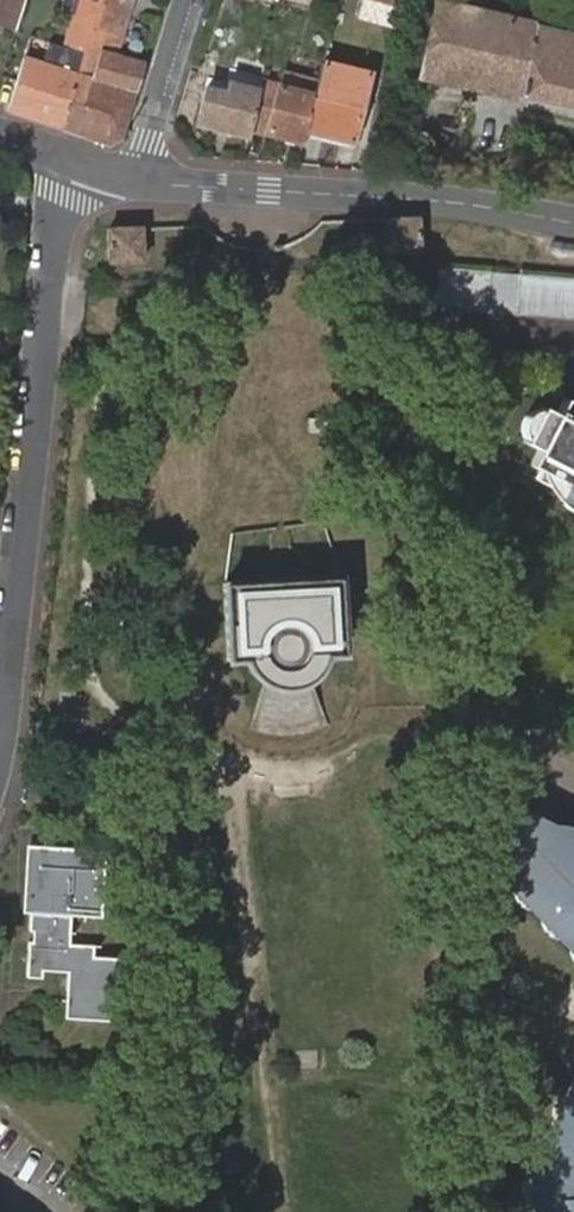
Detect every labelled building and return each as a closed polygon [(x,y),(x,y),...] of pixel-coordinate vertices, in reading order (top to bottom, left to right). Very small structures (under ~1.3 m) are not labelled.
[(14,32),(24,0),(0,0),(0,28),(14,32)] [(54,69),(22,60),(6,113),(60,132),(99,0),(73,0),(54,69)] [(140,67),(113,58),(132,0),(99,0),(60,132),(107,148),(118,138),(140,67)] [(397,12),(399,0),(369,0),(368,3),(397,12)] [(355,18),(393,29),(397,12),(368,3),(359,1),(355,18)] [(532,27),(437,5),(419,79),(573,113),(573,37),(532,27)] [(322,64),(314,97),(304,134),(349,145),(367,76),(322,64)] [(314,97),(259,82),(257,92),(248,130),(301,143),(304,134),(314,97)] [(196,125),(246,137),(248,130),(257,92),(227,85),(224,96),(205,91),(196,125)] [(376,211),(373,252),(413,255),(416,214),(376,211)] [(106,231),(106,247),(119,234),(140,236),(140,227),(120,227),(109,228),(107,231),(106,231)] [(119,234),(106,247),(106,260),(136,259),(140,260),(140,236),(119,234)] [(440,269),(436,304),(436,306),(481,310),(484,272),(440,269)] [(514,275),(484,272),(481,310),(511,312),(514,275)] [(514,275),(511,312),(573,317),(573,279),(514,275)] [(573,491),(573,407),(571,406),(560,400),(529,464),(545,472),(563,480),(561,484),(573,491)] [(559,489),(561,484),(563,480),(545,472),(541,480),(559,489)] [(561,484),(559,489),(556,494),(573,503),(573,491),(561,484)] [(345,655),(342,575),(282,577),(222,580),(226,663),(244,662),(249,672),(257,680),(268,686),(279,689),(286,689),(292,689),(302,687),(314,680),(321,672),(325,665),(329,656),(345,655)] [(573,934),(573,821),(565,827),(554,815),(554,811),(511,787),(499,806),(510,811),(506,833),(510,852),(502,859),(573,934)] [(18,925),(16,959),(31,960),(32,953),(60,955),(57,996),(114,1000),(116,970),(123,970),(125,940),(82,938),(82,930),(62,928),(64,900),(89,902),(94,836),(25,831),(19,916),(23,916),(22,925),(18,925)]
